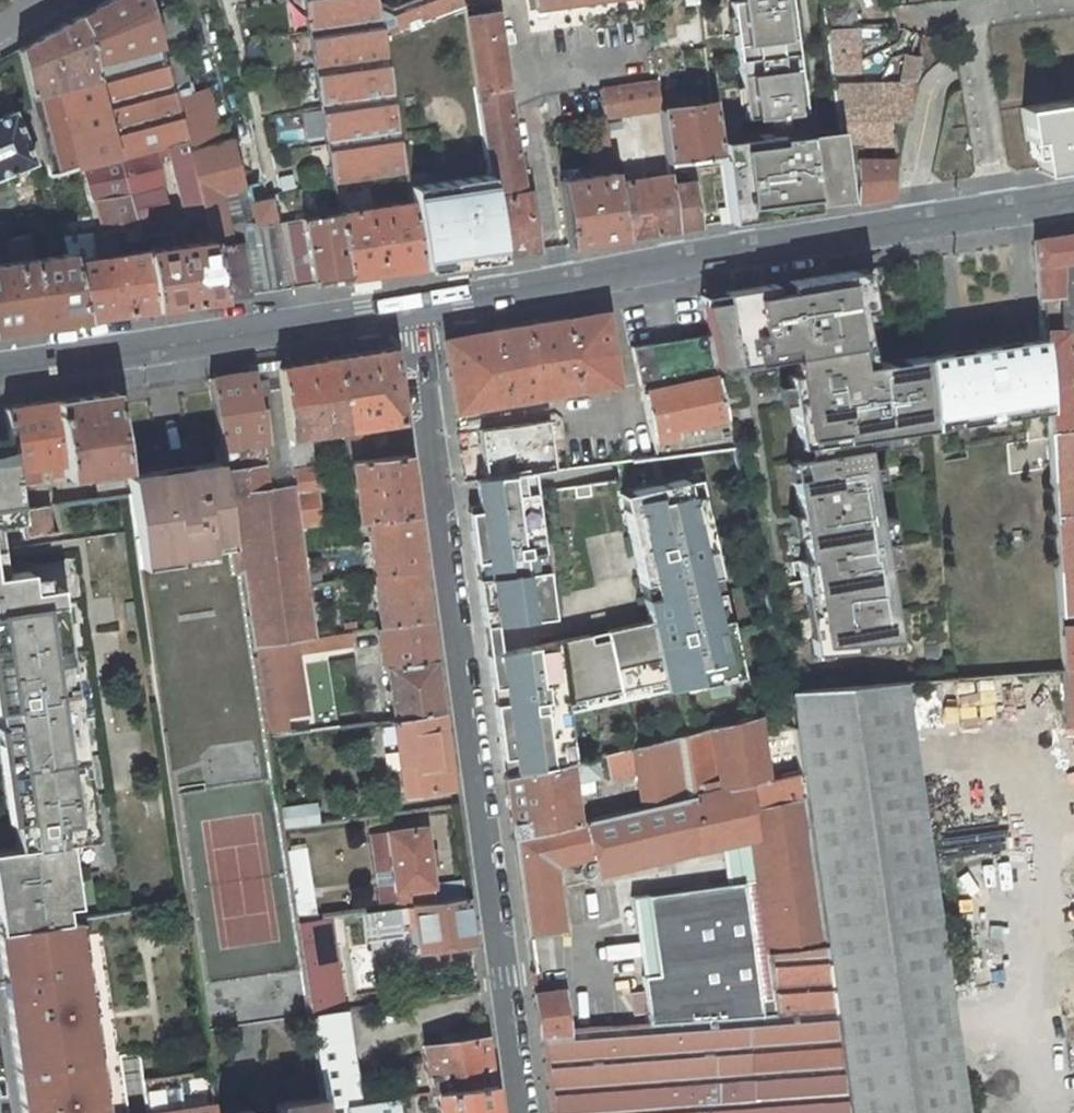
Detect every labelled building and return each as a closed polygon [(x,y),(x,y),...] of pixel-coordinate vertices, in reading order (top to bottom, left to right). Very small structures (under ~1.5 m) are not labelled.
[(146,249),(153,307),(219,297),(210,236),(184,139),(163,61),(145,0),(107,0),(77,16),(87,35),(129,195),(161,188),(155,163),(162,161),(160,156),(170,154),(189,220),(190,220),(197,241),(146,249)] [(163,61),(178,57),(186,55),(169,0),(145,0),(163,61)] [(308,22),(309,30),(315,68),(321,107),(327,146),(333,184),(407,173),(385,39),(380,9),(378,0),(304,0),(308,22)] [(464,9),(461,0),(431,0),(393,14),(380,9),(385,39),(464,9)] [(533,12),(621,0),(532,0),(533,12)] [(746,120),(818,109),(806,0),(730,0),(746,120)] [(857,26),(853,0),(819,0),(823,30),(854,26),(857,26)] [(496,10),(464,15),(490,174),(503,254),(533,250),(496,10)] [(91,234),(96,257),(118,254),(114,242),(141,238),(137,227),(129,195),(119,158),(87,35),(77,16),(16,49),(30,105),(47,177),(83,167),(104,232),(91,234)] [(854,26),(823,30),(830,73),(857,71),(854,26)] [(902,82),(915,82),(918,57),(907,55),(902,82)] [(219,297),(292,286),(276,222),(252,123),(220,132),(222,135),(218,136),(205,94),(191,98),(178,57),(163,61),(184,139),(210,236),(219,297)] [(656,81),(599,90),(603,117),(626,113),(659,108),(660,108),(656,81)] [(841,145),(892,144),(890,120),(909,120),(914,89),(915,82),(902,82),(831,84),(839,136),(841,145)] [(660,108),(682,105),(680,91),(658,94),(660,108)] [(1043,172),(1073,168),(1073,100),(1024,108),(1029,140),(1038,138),(1043,172)] [(660,108),(659,108),(668,162),(720,155),(718,142),(714,114),(712,101),(682,105),(660,108)] [(35,163),(13,112),(0,117),(0,177),(35,163)] [(603,117),(610,161),(633,157),(626,113),(603,117)] [(591,166),(593,174),(614,171),(610,161),(603,117),(586,119),(591,166)] [(784,214),(848,203),(841,152),(778,162),(784,214)] [(727,221),(784,214),(778,162),(777,156),(719,164),(726,213),(727,221)] [(854,201),(892,195),(893,160),(855,160),(854,201)] [(591,166),(557,170),(558,180),(593,174),(591,166)] [(593,174),(558,180),(567,245),(623,237),(615,183),(614,171),(593,174)] [(413,201),(421,266),(503,254),(490,174),(410,186),(413,201)] [(670,174),(615,183),(623,237),(678,228),(671,184),(670,174)] [(671,184),(678,228),(700,225),(694,180),(671,184)] [(413,201),(338,213),(348,278),(421,266),(413,201)] [(338,213),(276,222),(292,286),(348,278),(338,213)] [(0,262),(0,328),(84,316),(70,260),(68,252),(31,258),(26,234),(7,239),(12,261),(0,262)] [(1033,240),(1037,299),(1061,297),(1064,263),(1073,261),(1073,234),(1033,240)] [(73,236),(63,238),(68,252),(78,250),(73,236)] [(70,260),(84,316),(153,307),(146,249),(118,254),(96,257),(70,260)] [(1064,263),(1061,297),(1062,330),(1069,330),(1073,330),(1073,261),(1064,263)] [(773,284),(724,292),(725,301),(702,305),(716,370),(791,357),(794,375),(786,376),(798,448),(806,447),(808,459),(800,460),(803,479),(792,481),(798,515),(801,537),(805,561),(797,562),(803,595),(814,593),(823,647),(851,645),(897,640),(863,439),(929,428),(923,358),(923,357),(871,366),(861,368),(857,347),(865,346),(853,271),(787,282),(789,290),(774,293),(773,284)] [(444,339),(454,411),(616,384),(605,312),(565,319),(565,317),(493,329),(493,331),(444,339)] [(1039,332),(1040,338),(1044,408),(1049,469),(1059,615),(1073,614),(1073,409),(1069,330),(1062,330),(1039,332)] [(655,455),(732,446),(716,370),(708,335),(630,346),(655,455)] [(1040,338),(923,358),(929,428),(942,425),(1044,408),(1040,338)] [(868,345),(865,346),(857,347),(861,368),(871,366),(868,345)] [(392,347),(334,357),(345,428),(344,428),(348,461),(349,461),(349,459),(406,454),(392,347)] [(334,357),(276,366),(279,387),(291,468),(310,466),(312,465),(307,434),(344,428),(345,428),(334,357)] [(276,366),(250,370),(253,391),(279,387),(276,366)] [(291,468),(279,387),(253,391),(250,370),(209,376),(220,445),(238,443),(241,464),(218,468),(233,573),(242,572),(253,648),(295,641),(303,639),(315,637),(314,628),(307,585),(306,573),(299,526),(291,468)] [(113,391),(5,407),(9,438),(16,486),(41,482),(38,465),(62,461),(64,475),(124,467),(113,391)] [(479,427),(486,477),(554,468),(548,419),(479,427)] [(21,518),(19,509),(16,486),(9,438),(0,439),(0,521),(21,518)] [(798,448),(800,460),(808,459),(806,447),(798,448)] [(366,519),(414,513),(406,454),(349,459),(349,461),(356,520),(366,519)] [(803,479),(800,460),(789,462),(792,481),(803,479)] [(217,462),(126,475),(126,479),(128,492),(134,531),(187,902),(205,1028),(267,1020),(310,1014),(296,921),(292,894),(282,828),(279,809),(267,735),(253,648),(242,572),(233,573),(218,468),(217,462)] [(319,524),(310,466),(291,468),(299,526),(319,524)] [(97,497),(128,492),(126,479),(96,484),(97,497)] [(711,580),(692,479),(629,493),(650,592),(711,580)] [(471,514),(488,626),(572,604),(556,502),(471,514)] [(21,518),(23,537),(50,532),(45,505),(19,509),(21,518)] [(373,575),(422,570),(414,513),(366,519),(373,575)] [(801,537),(798,515),(787,516),(791,538),(801,537)] [(67,919),(65,905),(68,904),(63,872),(72,871),(68,840),(94,836),(88,792),(79,794),(68,720),(77,719),(70,676),(62,677),(58,653),(66,651),(64,635),(56,636),(50,604),(59,603),(56,585),(29,589),(27,569),(3,573),(0,550),(0,766),(8,820),(10,820),(14,847),(0,849),(0,929),(67,919)] [(429,620),(422,570),(373,575),(380,627),(429,620)] [(317,571),(306,573),(307,585),(319,584),(317,571)] [(363,587),(362,577),(338,581),(340,590),(363,587)] [(726,658),(711,580),(650,592),(654,615),(608,628),(619,684),(726,658)] [(852,652),(851,645),(823,647),(814,593),(803,595),(813,657),(852,652)] [(64,635),(59,603),(50,604),(56,636),(64,635)] [(441,711),(429,620),(380,627),(393,718),(441,711)] [(343,624),(344,633),(350,632),(357,631),(356,622),(343,624)] [(314,628),(315,637),(332,634),(330,625),(314,628)] [(608,628),(489,657),(504,768),(555,757),(545,702),(619,684),(608,628)] [(305,650),(352,643),(350,632),(344,633),(332,634),(315,637),(303,639),(305,650)] [(1073,669),(1073,632),(1060,633),(1063,670),(1073,669)] [(308,730),(295,641),(253,648),(267,735),(308,730)] [(62,677),(70,676),(66,651),(58,653),(62,677)] [(1063,670),(1068,723),(1073,723),(1073,669),(1063,670)] [(850,1112),(965,1112),(902,683),(788,691),(799,771),(850,1112)] [(452,786),(441,711),(393,718),(403,792),(452,786)] [(634,747),(638,772),(643,806),(576,822),(512,836),(525,932),(563,927),(554,864),(594,855),(598,872),(727,842),(723,816),(748,811),(752,836),(758,882),(638,896),(654,1033),(577,1039),(568,1040),(567,1034),(561,991),(534,994),(550,1112),(850,1112),(799,771),(767,778),(758,716),(634,747)] [(88,792),(77,719),(68,720),(79,794),(88,792)] [(638,772),(634,747),(604,754),(610,779),(638,772)] [(597,775),(592,756),(504,776),(512,836),(576,822),(573,796),(571,781),(592,776),(597,775)] [(573,796),(594,791),(592,776),(571,781),(573,796)] [(279,809),(282,828),(317,823),(315,804),(279,809)] [(723,816),(727,842),(752,836),(748,811),(723,816)] [(396,891),(398,907),(399,907),(412,905),(434,902),(431,886),(433,885),(424,825),(386,830),(394,891),(396,891)] [(379,893),(394,891),(386,830),(371,833),(379,893)] [(77,903),(72,871),(63,872),(68,904),(77,903)] [(434,902),(467,898),(464,881),(433,885),(431,886),(434,902)] [(292,894),(296,921),(315,919),(311,891),(292,894)] [(418,948),(473,940),(467,898),(434,902),(412,905),(415,927),(418,948)] [(402,929),(415,927),(412,905),(399,907),(402,929)] [(402,929),(399,907),(398,907),(362,912),(366,941),(403,936),(402,929)] [(310,1014),(338,1011),(324,917),(315,919),(296,921),(310,1014)] [(0,929),(0,958),(16,1070),(92,1058),(74,937),(72,919),(67,919),(0,929)] [(358,1102),(344,1010),(338,1011),(310,1014),(323,1097),(325,1107),(358,1102)] [(435,1091),(492,1083),(485,1037),(424,1045),(430,1092),(435,1091)] [(92,1058),(16,1070),(22,1112),(99,1112),(92,1058)] [(438,1112),(496,1112),(492,1083),(435,1091),(438,1112)] [(325,1107),(323,1097),(277,1103),(279,1112),(325,1112),(325,1107)]
